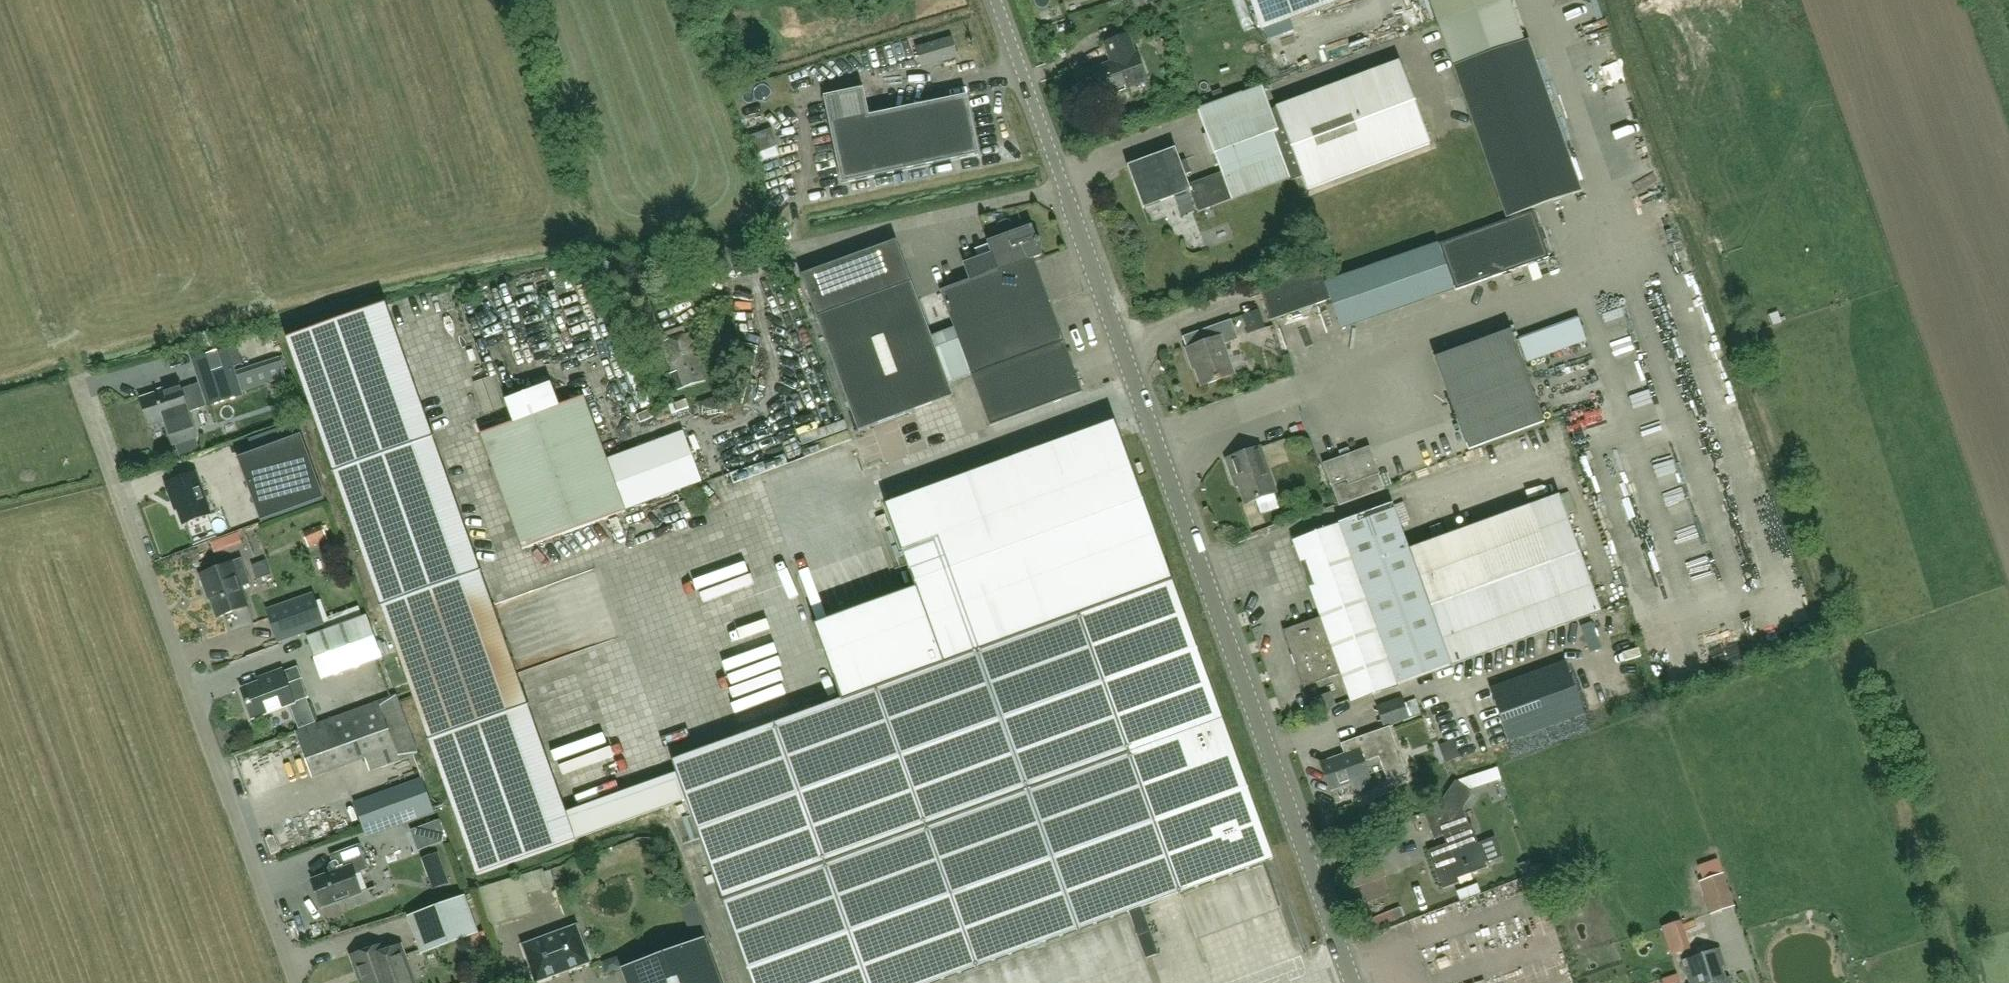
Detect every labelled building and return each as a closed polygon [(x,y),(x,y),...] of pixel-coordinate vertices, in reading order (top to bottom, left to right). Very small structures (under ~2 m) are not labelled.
[(1261,30),(1342,0),(1250,0),(1261,30)] [(1524,41),(1510,0),(1430,0),(1507,218),(1583,191),(1529,40),(1524,41)] [(1112,62),(1093,69),(1103,97),(1148,80),(1137,52),(1136,52),(1129,34),(1105,43),(1112,62)] [(916,48),(921,68),(957,58),(952,38),(916,48)] [(1219,174),(1188,185),(1190,191),(1198,213),(1290,180),(1291,182),(1301,178),(1307,191),(1429,145),(1399,63),(1270,111),(1262,90),(1261,87),(1196,111),(1219,174)] [(842,183),(980,155),(968,95),(870,116),(864,88),(824,96),(842,183)] [(1190,191),(1188,185),(1185,175),(1190,173),(1185,160),(1180,162),(1175,148),(1127,166),(1142,209),(1190,191)] [(1438,245),(1325,283),(1319,266),(1258,287),(1269,321),(1330,300),(1340,329),(1548,258),(1532,212),(1438,245)] [(896,244),(802,278),(816,319),(858,432),(953,398),(950,389),(947,383),(970,375),(973,381),(973,382),(990,427),(1082,393),(1065,348),(1049,304),(1032,259),(1042,256),(1038,244),(1040,240),(1035,238),(1031,226),(987,243),(991,255),(985,257),(962,266),(968,282),(940,292),(953,329),(931,337),(911,284),(896,244)] [(639,294),(661,290),(659,279),(637,283),(639,294)] [(663,347),(662,342),(649,301),(626,307),(641,353),(663,347)] [(335,474),(433,439),(385,305),(287,340),(335,474)] [(1522,329),(1527,353),(1589,340),(1584,316),(1522,329)] [(1193,360),(1201,386),(1232,376),(1222,345),(1237,340),(1231,320),(1183,336),(1188,348),(1187,349),(1191,361),(1193,360)] [(1510,330),(1434,358),(1468,451),(1543,423),(1510,330)] [(662,342),(663,347),(672,375),(670,376),(675,391),(704,383),(694,351),(696,350),(691,333),(662,342)] [(179,385),(164,390),(165,392),(141,400),(150,427),(164,422),(172,446),(197,438),(189,412),(207,406),(207,407),(242,396),(233,367),(242,364),(236,347),(193,361),(200,383),(181,390),(179,385)] [(514,375),(489,384),(493,396),(518,387),(514,375)] [(502,492),(606,455),(585,397),(481,434),(502,492)] [(826,655),(842,700),(876,688),(978,651),(1079,614),(1172,580),(1120,437),(1100,428),(886,505),(916,588),(815,625),(826,655)] [(684,432),(607,459),(626,510),(702,483),(684,432)] [(238,458),(261,522),(325,499),(301,435),(238,458)] [(480,573),(433,439),(335,474),(382,608),(480,573)] [(1384,490),(1378,473),(1375,467),(1369,448),(1323,465),(1339,506),(1384,490)] [(1260,449),(1226,460),(1233,479),(1236,478),(1244,504),(1275,494),(1260,449)] [(606,455),(502,492),(522,549),(626,512),(626,510),(607,459),(606,455)] [(195,473),(167,483),(173,500),(175,499),(184,524),(211,514),(195,473)] [(1558,496),(1420,546),(1461,661),(1599,612),(1558,496)] [(1682,508),(1685,517),(1704,509),(1700,500),(1682,508)] [(1423,503),(1413,506),(1419,525),(1429,522),(1423,503)] [(1461,661),(1420,546),(1408,550),(1391,504),(1292,539),(1319,616),(1282,630),(1302,686),(1339,673),(1350,701),(1461,661)] [(249,526),(214,537),(217,549),(253,538),(249,526)] [(303,533),(309,548),(328,540),(323,526),(303,533)] [(241,559),(232,563),(200,575),(206,592),(208,591),(217,617),(247,607),(241,588),(251,584),(241,559)] [(480,573),(382,608),(430,742),(528,707),(480,573)] [(1172,580),(1079,614),(1130,753),(1180,892),(1273,858),(1172,580)] [(313,594),(266,610),(278,643),(324,626),(313,594)] [(1130,753),(1079,614),(978,651),(1028,790),(1130,753)] [(322,680),(379,660),(382,659),(367,617),(307,638),(322,680)] [(1601,646),(1591,620),(1580,624),(1590,650),(1601,646)] [(1028,790),(978,651),(876,688),(927,827),(1028,790)] [(1584,712),(1564,658),(1489,685),(1509,740),(1584,712)] [(241,689),(253,719),(294,704),(287,685),(302,679),(297,667),(282,672),(281,671),(269,675),(270,679),(241,689)] [(546,713),(590,697),(585,682),(541,698),(546,713)] [(927,827),(876,688),(842,700),(775,725),(825,864),(927,827)] [(1319,711),(1334,706),(1330,694),(1314,699),(1319,711)] [(396,696),(296,733),(312,778),(365,759),(369,770),(417,753),(396,696)] [(1400,698),(1376,706),(1383,727),(1407,719),(1400,698)] [(528,707),(430,742),(477,876),(575,841),(528,707)] [(825,864),(775,725),(673,762),(724,901),(825,864)] [(1345,757),(1321,766),(1330,790),(1350,783),(1354,792),(1372,786),(1363,761),(1379,756),(1385,772),(1402,766),(1388,728),(1341,745),(1345,757)] [(1445,763),(1460,758),(1454,740),(1439,745),(1445,763)] [(592,773),(617,766),(610,742),(569,754),(574,770),(590,766),(592,773)] [(1180,892),(1130,753),(1028,790),(1078,929),(1180,892)] [(640,799),(651,795),(641,769),(631,773),(640,799)] [(354,804),(366,836),(435,811),(423,779),(354,804)] [(1460,779),(1457,782),(1454,781),(1437,808),(1455,819),(1464,805),(1472,792),(1473,792),(1476,789),(1460,779)] [(568,790),(577,814),(603,804),(595,780),(568,790)] [(1078,929),(1028,790),(927,827),(977,966),(1078,929)] [(1437,808),(1426,811),(1434,839),(1444,836),(1446,844),(1428,850),(1442,889),(1459,883),(1458,878),(1488,867),(1472,824),(1470,825),(1464,805),(1455,819),(1437,808)] [(825,864),(868,982),(931,982),(977,966),(927,827),(825,864)] [(327,875),(312,881),(322,908),(361,893),(354,875),(369,869),(360,844),(329,856),(332,863),(329,864),(326,873),(327,875)] [(1535,874),(1531,860),(1518,864),(1523,878),(1535,874)] [(825,864),(724,901),(753,982),(868,982),(825,864)] [(446,871),(428,878),(432,889),(450,883),(446,871)] [(1699,882),(1711,915),(1734,907),(1723,874),(1699,882)] [(465,896),(407,917),(421,955),(473,936),(479,934),(465,896)] [(1662,928),(1671,956),(1690,950),(1681,922),(1662,928)] [(577,926),(524,945),(537,981),(590,962),(577,926)] [(473,936),(466,949),(482,956),(486,947),(489,942),(484,931),(479,934),(473,936)] [(622,969),(628,982),(721,982),(705,938),(622,969)] [(383,952),(381,946),(353,957),(362,982),(412,982),(399,946),(383,952)] [(1729,977),(1720,981),(1715,968),(1724,965),(1718,949),(1681,962),(1689,982),(1731,982),(1729,977)] [(618,957),(602,963),(606,974),(622,969),(618,957)] [(1677,975),(1661,981),(1661,982),(1679,982),(1677,975)]
